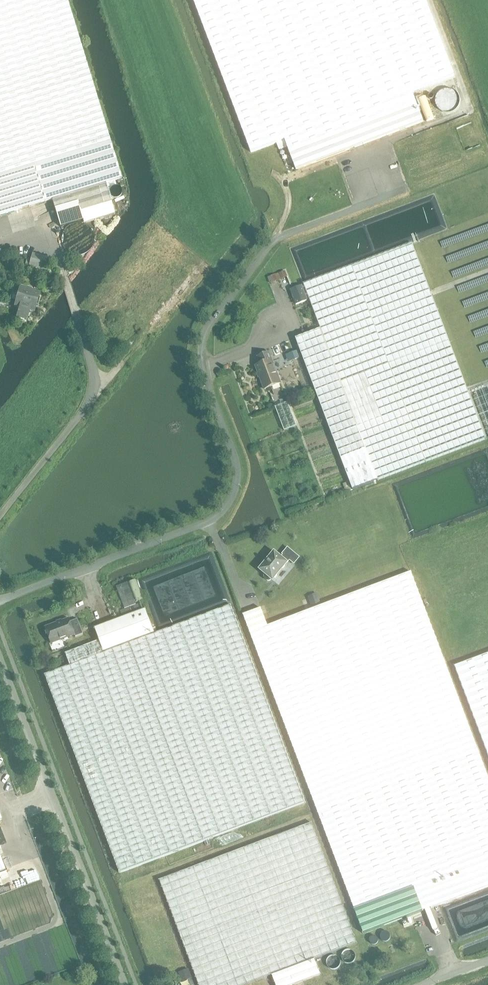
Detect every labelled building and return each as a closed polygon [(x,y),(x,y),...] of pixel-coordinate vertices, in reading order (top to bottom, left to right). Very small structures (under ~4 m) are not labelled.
[(52,200),(55,210),(60,227),(83,220),(84,223),(114,214),(111,203),(106,183),(121,179),(67,0),(0,0),(0,216),(52,200)] [(251,153),(285,140),(296,170),(335,155),(412,126),(414,125),(424,122),(412,92),(454,76),(426,0),(194,0),(251,153)] [(451,87),(447,87),(443,88),(440,90),(437,93),(436,97),(436,101),(437,105),(439,108),(443,111),(447,112),(451,111),(455,110),(458,107),(460,103),(460,99),(460,95),(458,92),(455,89),(451,87)] [(94,240),(94,237),(93,233),(91,230),(89,228),(86,226),(83,224),(80,224),(77,224),(75,224),(72,225),(68,227),(66,229),(64,231),(62,234),(62,237),(61,240),(62,243),(62,246),(64,249),(66,251),(69,254),(72,255),(75,256),(77,256),(80,256),(83,255),(86,254),(89,252),(91,250),(93,247),(94,244),(94,240)] [(378,480),(486,439),(487,438),(487,386),(469,394),(445,331),(413,244),(304,285),(321,329),(297,338),(354,489),(378,480)] [(46,272),(48,265),(27,259),(25,265),(29,266),(29,267),(46,272)] [(296,305),(308,301),(302,286),(291,290),(296,305)] [(16,303),(16,304),(15,306),(14,306),(19,308),(17,318),(26,320),(29,311),(35,312),(33,311),(39,293),(40,293),(19,287),(20,288),(19,292),(12,290),(9,300),(16,303)] [(265,389),(281,383),(270,352),(258,357),(261,364),(256,366),(265,389)] [(285,430),(297,426),(288,402),(276,407),(285,430)] [(294,564),(299,557),(288,548),(283,554),(283,555),(281,558),(274,552),(260,570),(266,574),(264,578),(268,581),(271,579),(273,580),(290,560),(294,564)] [(411,573),(268,626),(263,614),(261,608),(243,615),(245,620),(282,717),(310,789),(346,885),(354,909),(363,934),(487,886),(487,776),(470,729),(443,657),(411,573)] [(136,604),(135,603),(128,582),(116,587),(125,609),(136,604)] [(71,666),(45,675),(120,873),(306,803),(231,605),(155,634),(155,633),(146,610),(143,603),(120,611),(123,618),(95,629),(100,641),(66,653),(71,666)] [(70,622),(69,619),(45,627),(52,644),(75,636),(76,636),(83,634),(78,619),(70,622)] [(455,666),(487,754),(487,654),(455,666)] [(314,959),(357,943),(312,823),(160,880),(199,984),(246,984),(272,975),(276,984),(293,984),(320,975),(314,959)]
